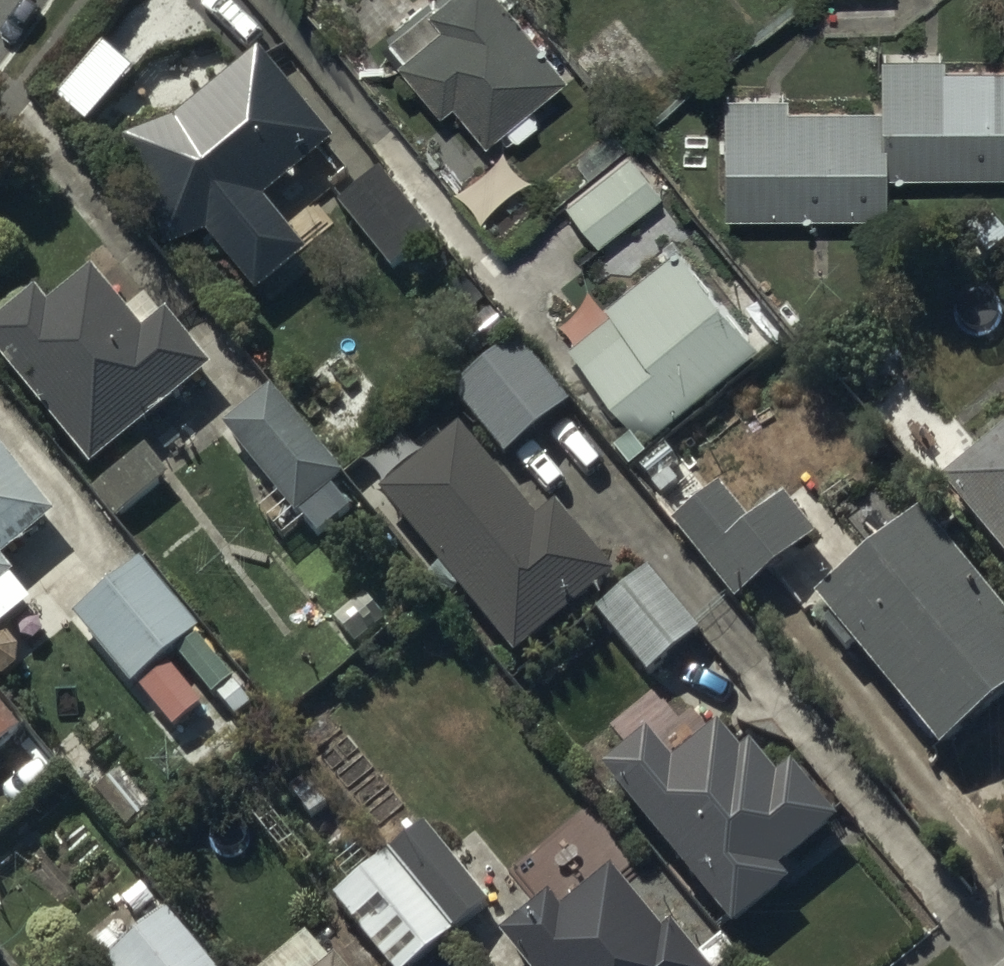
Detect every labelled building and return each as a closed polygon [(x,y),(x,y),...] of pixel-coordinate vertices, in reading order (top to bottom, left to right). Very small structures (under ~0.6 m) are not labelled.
[(386,22),(401,41),(397,43),(438,96),(453,85),(484,126),(502,111),(514,126),(538,108),(524,90),(563,61),(517,0),(415,0),(386,22)] [(724,203),(885,203),(886,161),(1003,163),(1003,57),(942,56),(942,48),(882,47),(881,98),(784,96),(784,86),(724,86),(724,203)] [(328,138),(261,50),(174,117),(124,137),(167,246),(207,229),(250,285),(299,248),(256,193),(328,138)] [(597,233),(660,180),(630,144),(566,196),(597,233)] [(380,164),(338,196),(393,268),(435,236),(380,164)] [(643,424),(754,331),(673,235),(606,292),(609,296),(566,332),(643,424)] [(0,312),(0,350),(91,460),(209,363),(165,310),(144,328),(93,267),(50,303),(34,284),(0,312)] [(569,402),(515,331),(449,381),(503,452),(569,402)] [(341,473),(271,382),(223,419),(276,488),(260,501),(283,532),(304,516),(314,530),(345,507),(327,483),(341,473)] [(457,421),(380,486),(517,648),(612,569),(553,499),(535,514),(457,421)] [(943,475),(1003,545),(1003,423),(943,475)] [(56,512),(0,443),(0,556),(56,512)] [(736,596),(816,531),(781,489),(748,517),(718,481),(672,518),(736,596)] [(817,590),(941,744),(1003,693),(1003,604),(923,505),(817,590)] [(32,598),(0,557),(0,623),(32,598)] [(198,626),(141,557),(72,613),(129,682),(198,626)] [(697,630),(648,569),(599,608),(649,669),(697,630)] [(20,725),(0,699),(0,741),(20,725)] [(648,726),(603,764),(733,922),(787,877),(776,864),(838,814),(790,757),(775,770),(750,740),(742,747),(718,718),(673,755),(648,726)] [(331,894),(391,965),(406,965),(488,898),(422,819),(331,894)] [(498,931),(527,965),(708,965),(671,921),(662,929),(612,868),(563,909),(548,891),(498,931)] [(161,903),(98,956),(107,965),(215,965),(161,903)] [(319,965),(348,965),(337,952),(319,965)]
